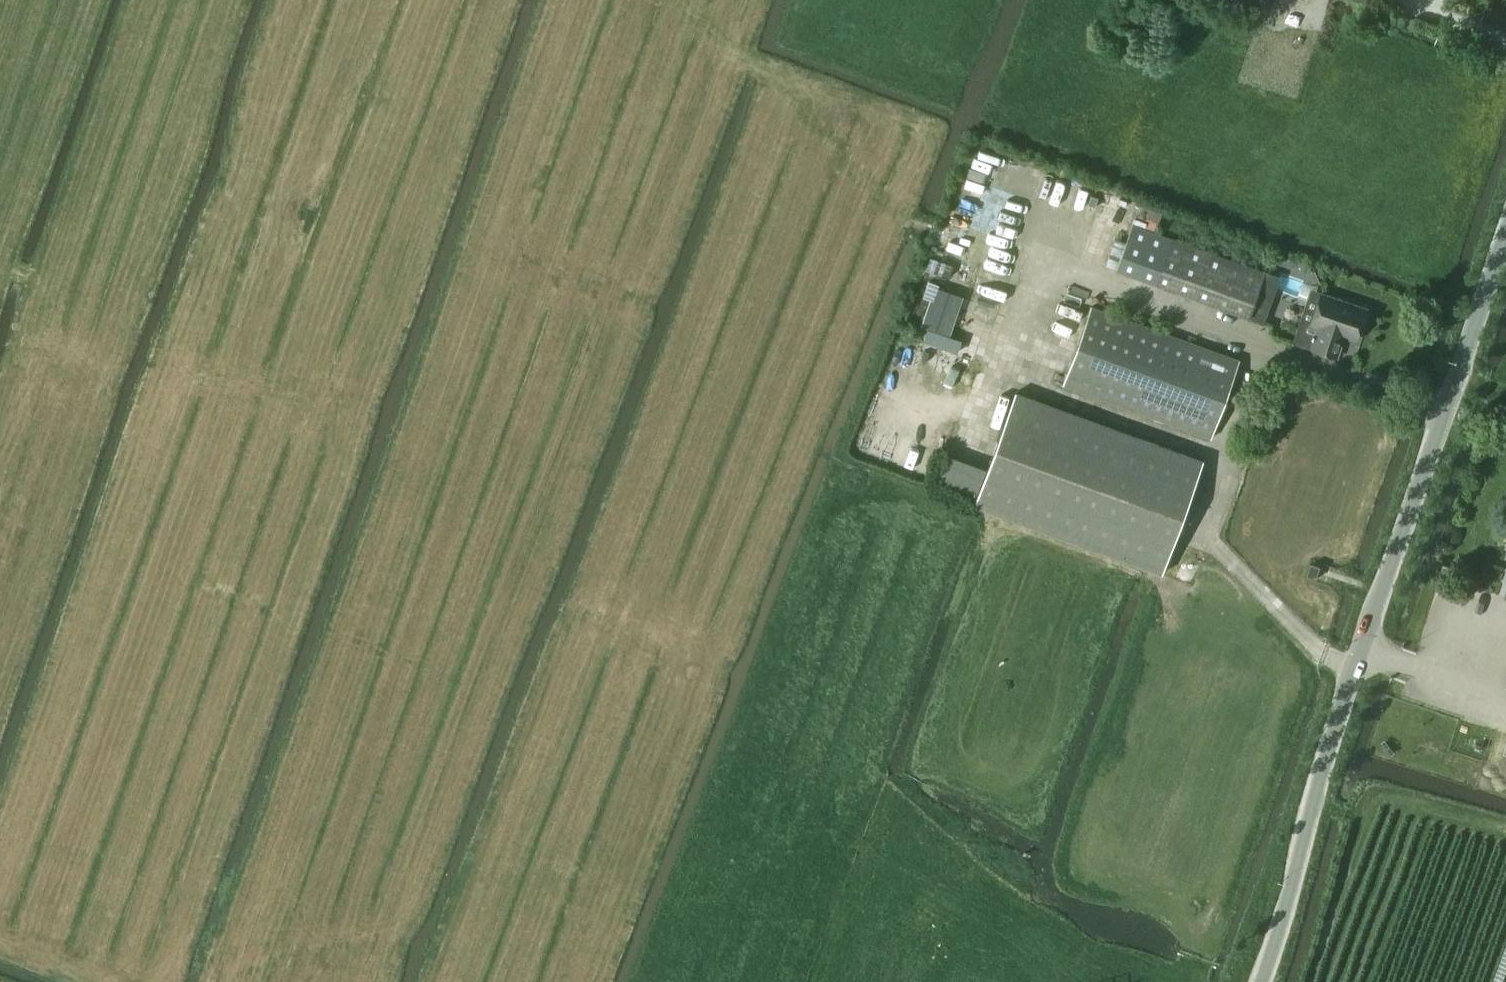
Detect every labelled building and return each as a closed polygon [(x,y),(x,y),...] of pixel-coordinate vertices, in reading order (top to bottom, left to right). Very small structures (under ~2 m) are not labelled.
[(1237,5),(1258,13),(1263,0),(1239,0),(1237,5)] [(1132,224),(1116,270),(1261,323),(1268,305),(1254,300),(1264,272),(1132,224)] [(1311,348),(1336,356),(1340,344),(1337,343),(1340,335),(1354,340),(1365,309),(1320,294),(1310,325),(1318,328),(1311,348)] [(1063,385),(1211,438),(1239,361),(1091,307),(1063,385)] [(974,506),(1162,574),(1203,461),(1015,392),(974,506)] [(936,488),(973,501),(985,467),(948,454),(936,488)] [(1308,575),(1317,578),(1321,566),(1312,563),(1308,575)]
